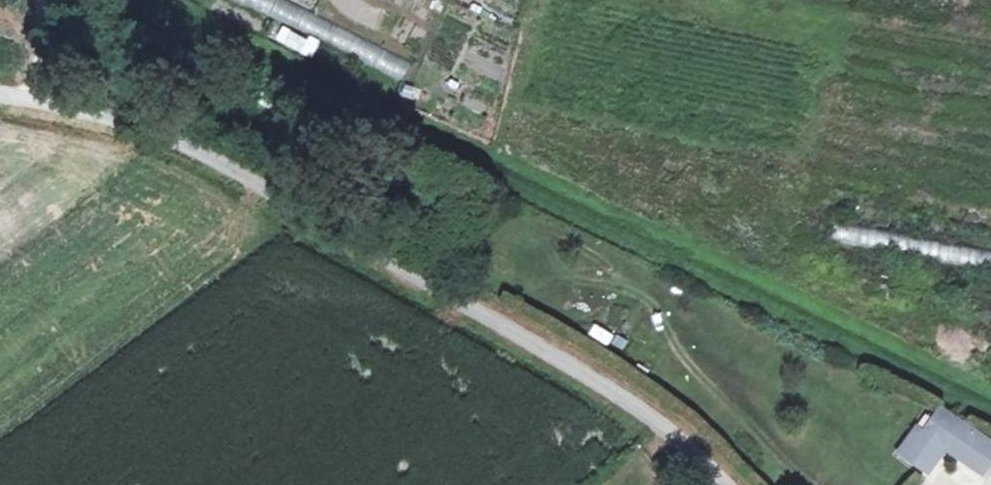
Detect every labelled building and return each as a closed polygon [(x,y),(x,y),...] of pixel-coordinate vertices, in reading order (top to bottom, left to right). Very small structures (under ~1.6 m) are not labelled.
[(302,6),(289,0),(232,0),(294,26),(302,6)] [(302,53),(306,38),(286,32),(282,47),(302,53)] [(948,257),(950,243),(924,239),(921,252),(948,257)] [(835,267),(858,270),(858,271),(949,283),(951,268),(817,250),(815,262),(835,265),(835,267)] [(599,311),(585,335),(606,347),(620,324),(599,311)] [(894,456),(926,478),(944,452),(980,478),(990,463),(990,441),(934,400),(894,456)]
